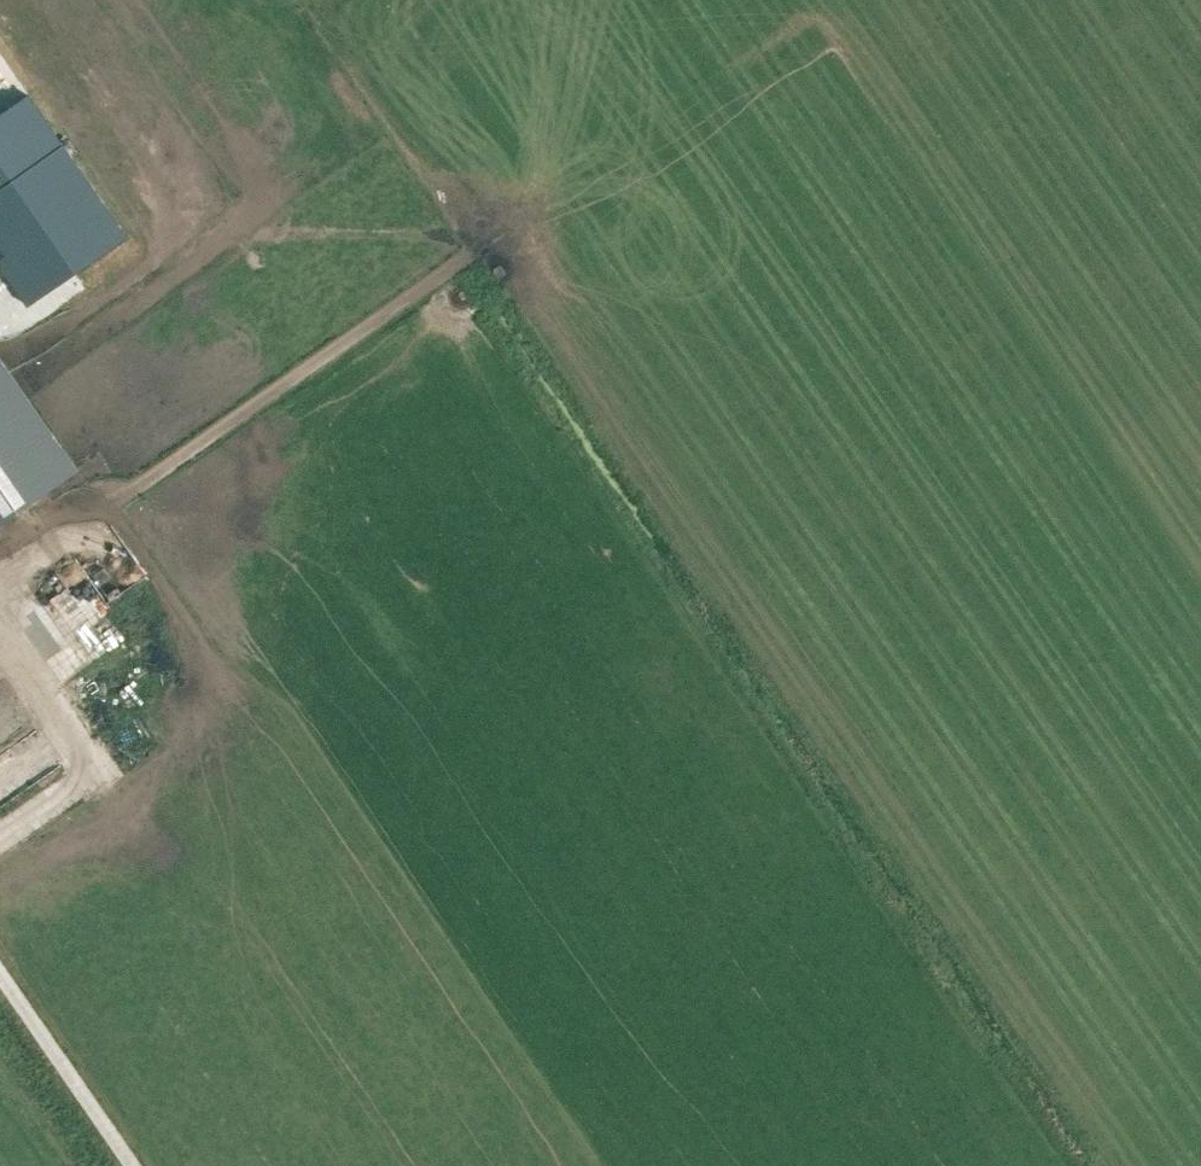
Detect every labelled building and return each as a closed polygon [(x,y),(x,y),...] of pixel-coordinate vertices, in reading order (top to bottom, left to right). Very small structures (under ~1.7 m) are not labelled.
[(113,231),(16,92),(0,103),(0,281),(13,300),(113,231)] [(74,472),(0,365),(0,524),(74,472)]
